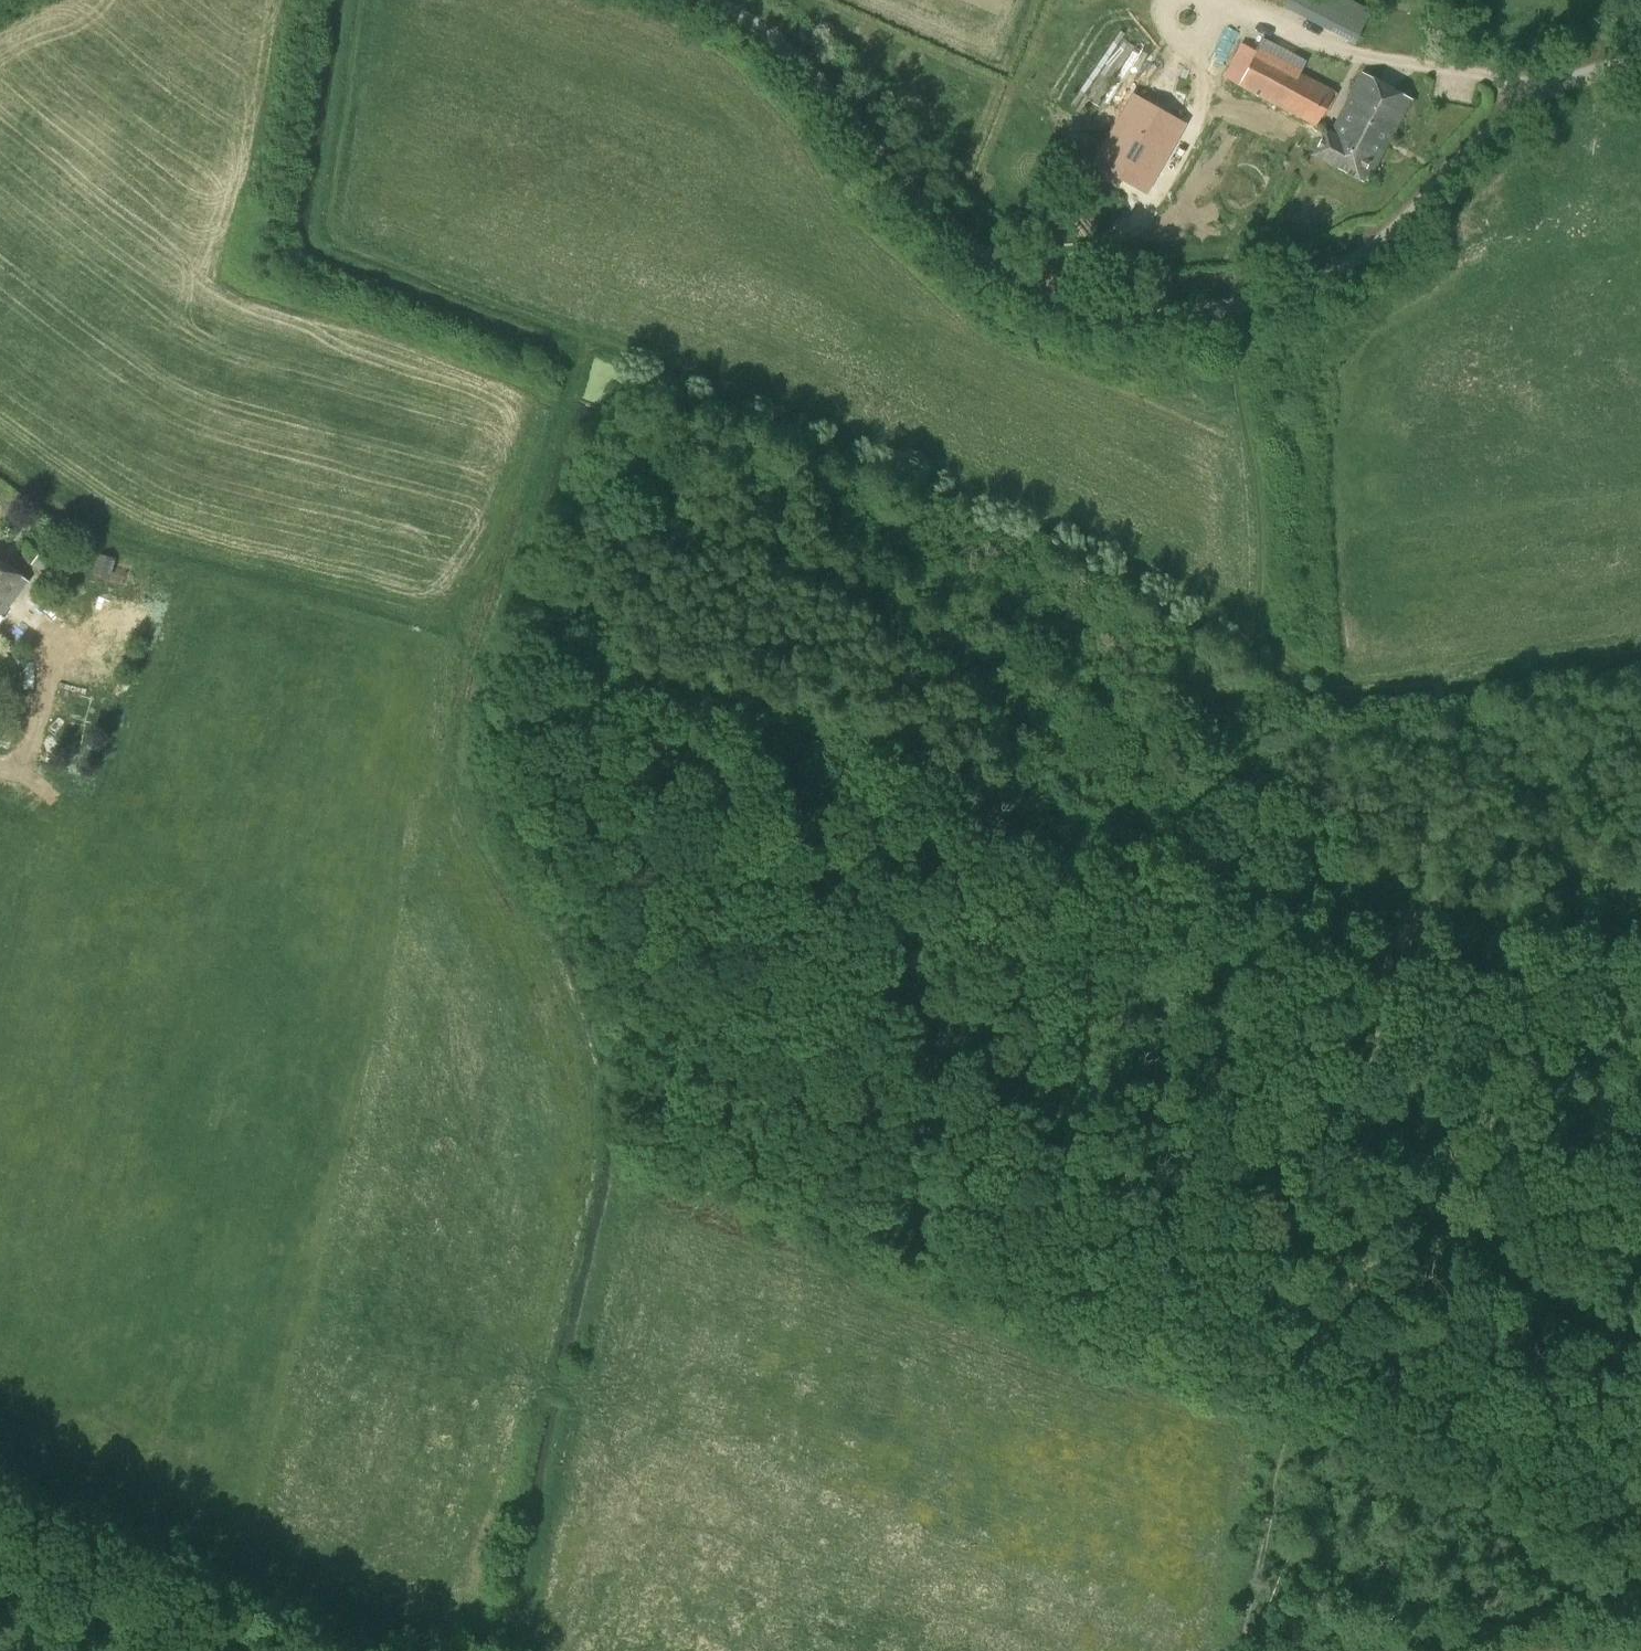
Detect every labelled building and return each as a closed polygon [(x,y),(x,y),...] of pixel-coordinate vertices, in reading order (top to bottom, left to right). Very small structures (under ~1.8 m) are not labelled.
[(1371,10),(1352,0),(1287,0),(1284,7),(1355,43),(1371,10)] [(1316,126),(1335,90),(1257,49),(1238,85),(1316,126)] [(1366,182),(1411,98),(1362,72),(1330,133),(1326,130),(1313,154),(1366,182)] [(1142,186),(1178,124),(1136,100),(1100,162),(1142,186)] [(100,552),(98,573),(111,574),(113,554),(100,552)] [(29,581),(0,559),(0,619),(29,581)]
